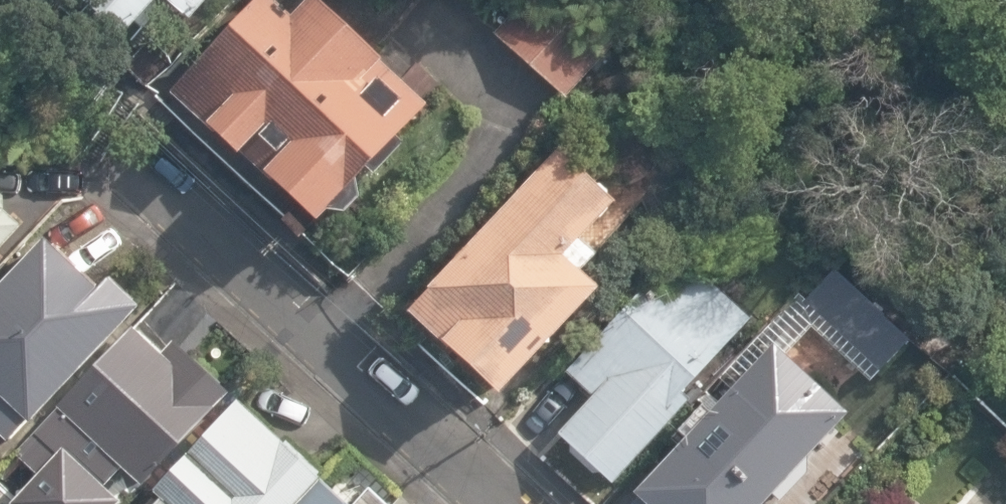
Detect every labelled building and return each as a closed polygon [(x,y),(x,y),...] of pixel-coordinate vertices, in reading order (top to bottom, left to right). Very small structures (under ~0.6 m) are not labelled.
[(122,38),(156,0),(87,0),(84,3),(122,38)] [(314,224),(325,213),(343,215),(357,199),(356,182),(366,171),(371,176),(399,144),(396,139),(428,104),(318,0),(303,0),(288,17),(270,0),(253,0),(166,93),(204,125),(202,127),(234,156),(236,153),(314,224)] [(191,22),(211,0),(168,0),(191,22)] [(627,37),(588,0),(527,0),(492,37),(563,105),(627,37)] [(396,326),(487,412),(489,411),(588,304),(570,287),(585,270),(570,256),(607,216),(549,162),(396,326)] [(24,229),(6,212),(6,198),(0,192),(0,254),(24,229)] [(39,410),(59,388),(62,391),(170,277),(139,248),(129,259),(75,209),(0,290),(0,373),(39,410)] [(554,434),(610,486),(688,403),(679,395),(747,321),(748,320),(676,252),(563,372),(589,397),(554,434)] [(875,377),(906,344),(816,259),(785,292),(875,377)] [(43,503),(92,503),(122,472),(142,491),(233,396),(173,339),(160,353),(131,325),(57,411),(56,410),(12,456),(42,484),(33,494),(43,503)] [(854,421),(779,353),(641,503),(779,503),(854,421)] [(321,476),(237,398),(150,492),(163,503),(295,503),(321,476)] [(320,482),(299,503),(344,503),(320,482)] [(367,488),(352,503),(384,503),(367,488)]
